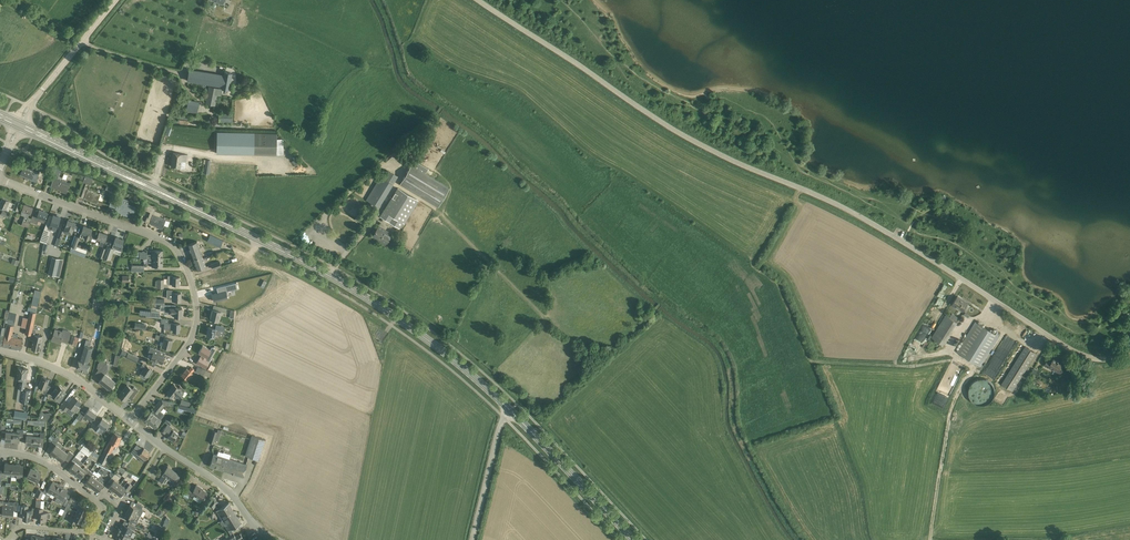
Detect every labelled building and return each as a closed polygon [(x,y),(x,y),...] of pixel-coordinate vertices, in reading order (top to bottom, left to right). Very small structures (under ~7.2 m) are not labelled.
[(220,86),(219,88),(222,88),(229,90),(232,73),(230,72),(224,71),(224,75),(189,69),(188,80),(220,86)] [(222,88),(219,88),(209,86),(206,103),(215,105),(217,94),(221,95),(222,88)] [(196,117),(198,103),(184,100),(183,106),(187,107),(186,115),(196,117)] [(232,123),(232,112),(219,112),(219,123),(232,123)] [(237,153),(277,154),(277,138),(277,134),(217,132),(217,153),(237,153)] [(187,155),(179,153),(173,152),(171,166),(180,168),(181,161),(186,162),(187,155)] [(426,172),(412,163),(400,184),(438,207),(450,188),(425,173),(426,172)] [(24,166),(20,175),(36,181),(40,172),(24,166)] [(50,175),(54,176),(51,187),(67,192),(70,183),(57,178),(60,170),(53,168),(50,175)] [(389,170),(384,179),(385,180),(392,184),(393,184),(398,176),(389,170)] [(83,182),(86,183),(81,197),(84,198),(84,199),(97,203),(98,199),(102,200),(104,195),(88,189),(90,184),(91,184),(93,178),(85,176),(83,182)] [(385,180),(384,179),(381,177),(366,199),(378,207),(392,184),(385,180)] [(106,189),(111,190),(109,195),(113,197),(116,188),(108,185),(106,189)] [(397,187),(383,210),(388,213),(385,219),(394,224),(398,219),(402,222),(416,199),(397,187)] [(129,201),(116,196),(113,205),(117,206),(115,211),(128,215),(129,212),(130,213),(130,211),(133,212),(134,212),(135,208),(135,206),(128,204),(129,201)] [(9,214),(9,213),(4,211),(7,205),(11,207),(13,203),(9,201),(9,200),(3,197),(0,203),(0,206),(2,206),(0,209),(9,214)] [(19,206),(18,209),(22,210),(21,213),(22,213),(21,215),(25,216),(21,225),(28,227),(30,223),(26,222),(29,213),(30,213),(32,207),(24,204),(23,207),(19,206)] [(0,209),(2,210),(1,213),(0,213),(0,217),(3,218),(4,216),(8,218),(8,217),(9,214),(0,209)] [(44,223),(46,218),(48,212),(39,210),(37,217),(33,216),(33,215),(30,222),(37,224),(38,221),(44,223)] [(145,222),(150,224),(163,228),(166,219),(153,214),(154,212),(151,211),(148,217),(147,217),(145,222)] [(56,231),(60,217),(60,216),(57,215),(56,216),(53,214),(52,217),(49,215),(42,234),(49,236),(51,229),(56,231)] [(69,219),(68,220),(64,230),(72,233),(73,229),(76,223),(72,221),(72,220),(69,219)] [(91,240),(93,234),(90,233),(92,228),(84,225),(81,233),(85,234),(84,238),(91,240)] [(392,234),(379,226),(373,236),(379,239),(378,240),(385,244),(392,234)] [(93,234),(91,240),(92,238),(96,239),(100,240),(99,245),(103,246),(107,234),(99,231),(98,235),(93,234)] [(219,247),(223,240),(216,237),(210,234),(207,241),(219,247)] [(75,235),(72,242),(70,252),(85,257),(87,251),(77,247),(80,237),(75,235)] [(122,245),(123,240),(116,237),(112,247),(115,248),(115,249),(121,251),(123,246),(122,245)] [(188,244),(193,260),(198,258),(199,260),(203,258),(197,241),(188,244)] [(107,246),(106,249),(103,258),(110,260),(114,248),(107,246)] [(152,258),(152,259),(162,259),(162,250),(152,250),(152,254),(147,254),(147,252),(140,252),(140,258),(152,258)] [(60,259),(53,257),(49,274),(56,275),(60,259)] [(206,267),(203,258),(199,260),(198,258),(193,260),(197,270),(206,267)] [(162,259),(152,259),(152,267),(162,267),(162,259)] [(221,266),(219,261),(211,264),(213,269),(221,266)] [(173,276),(168,275),(168,284),(172,284),(172,285),(179,285),(179,277),(173,277),(173,276)] [(164,280),(157,279),(157,281),(156,281),(155,287),(163,288),(164,280)] [(218,295),(212,296),(214,302),(227,299),(226,293),(237,290),(235,285),(216,289),(218,295)] [(4,338),(2,346),(21,349),(23,339),(11,337),(18,303),(15,303),(16,299),(17,299),(18,290),(14,289),(9,310),(7,320),(6,329),(4,338)] [(181,293),(175,293),(172,293),(172,290),(167,290),(167,298),(172,298),(171,301),(181,301),(181,293)] [(38,309),(41,297),(34,295),(31,307),(38,309)] [(109,296),(103,295),(102,299),(94,298),(93,303),(98,305),(97,307),(106,309),(109,296)] [(958,296),(955,301),(952,305),(955,307),(956,306),(963,311),(968,303),(967,303),(961,299),(962,299),(958,296)] [(182,308),(175,308),(175,305),(161,305),(160,310),(164,311),(164,313),(172,313),(172,316),(175,316),(182,317),(182,308)] [(227,308),(223,308),(218,306),(217,310),(213,309),(210,319),(219,321),(221,311),(226,313),(227,308)] [(9,310),(6,309),(4,318),(5,318),(3,327),(0,326),(0,345),(2,346),(4,338),(6,329),(7,320),(9,310)] [(31,312),(30,311),(28,323),(34,325),(37,313),(31,312)] [(946,315),(943,320),(954,327),(957,322),(946,315)] [(169,319),(161,318),(161,323),(164,323),(164,329),(173,329),(173,331),(179,332),(180,323),(168,323),(169,319)] [(976,322),(973,326),(957,352),(980,366),(999,336),(976,322)] [(34,325),(28,323),(25,334),(31,335),(31,333),(32,333),(32,332),(34,325)] [(1014,332),(1031,341),(1035,333),(1018,323),(1014,332)] [(225,326),(222,325),(216,324),(215,328),(208,327),(206,335),(214,337),(214,334),(219,335),(219,333),(223,334),(225,326)] [(51,340),(56,341),(60,343),(61,341),(67,343),(71,332),(63,329),(62,331),(55,329),(51,340)] [(32,333),(31,333),(31,335),(30,339),(33,340),(31,349),(39,351),(42,336),(32,333)] [(167,334),(161,333),(160,333),(158,340),(163,342),(162,346),(170,348),(172,340),(166,338),(167,334)] [(918,346),(924,337),(917,333),(912,342),(918,346)] [(79,360),(78,363),(76,368),(87,371),(90,363),(88,362),(93,347),(90,346),(84,345),(80,360),(79,360)] [(216,349),(212,347),(210,350),(203,345),(199,352),(203,355),(202,357),(200,356),(197,363),(206,368),(209,362),(205,359),(207,356),(211,358),(216,349)] [(1025,346),(1022,351),(1002,384),(1012,391),(1033,358),(1036,353),(1025,346)] [(160,350),(155,348),(150,347),(148,351),(153,353),(151,359),(158,362),(157,363),(161,364),(162,363),(164,356),(159,354),(160,350)] [(136,362),(138,357),(128,352),(126,357),(136,362)] [(1048,360),(1045,364),(1045,365),(1052,369),(1052,368),(1060,373),(1065,364),(1054,358),(1051,362),(1048,360)] [(99,369),(96,373),(102,377),(100,380),(99,381),(109,389),(113,384),(115,382),(105,374),(108,370),(107,368),(107,363),(102,359),(98,363),(97,368),(99,369)] [(152,369),(148,366),(146,365),(143,363),(140,367),(144,369),(141,372),(148,376),(152,369)] [(28,369),(18,367),(16,378),(20,379),(26,380),(28,369)] [(192,372),(194,369),(191,367),(189,370),(187,368),(182,375),(187,379),(192,373),(192,372)] [(209,377),(211,372),(197,367),(195,372),(209,377)] [(49,379),(42,376),(38,386),(42,388),(43,390),(44,391),(44,392),(48,394),(51,386),(47,385),(49,379)] [(996,388),(989,379),(977,378),(969,385),(968,396),(975,405),(986,406),(994,399),(996,388)] [(1040,392),(1043,386),(1032,379),(1030,382),(1037,387),(1036,390),(1040,392)] [(64,389),(58,384),(52,393),(55,395),(54,396),(55,399),(56,400),(59,403),(63,397),(60,395),(64,389)] [(138,390),(134,387),(132,389),(127,385),(119,396),(125,401),(129,396),(132,398),(138,390)] [(174,385),(167,393),(168,394),(167,396),(170,399),(171,399),(175,395),(179,398),(182,395),(184,397),(187,393),(185,391),(185,390),(180,386),(178,388),(174,385)] [(24,389),(22,389),(20,401),(20,402),(29,403),(31,390),(24,389)] [(60,407),(65,410),(71,415),(75,410),(77,412),(81,408),(78,406),(81,402),(74,396),(68,403),(65,401),(60,407)] [(168,406),(170,401),(161,399),(156,405),(157,406),(153,410),(153,409),(145,419),(155,427),(164,415),(160,411),(164,405),(168,406)] [(81,411),(78,416),(76,418),(80,421),(83,418),(86,421),(88,417),(92,420),(95,416),(97,413),(89,408),(85,414),(81,411)] [(27,413),(15,411),(14,418),(26,420),(27,413)] [(41,412),(38,421),(39,421),(39,420),(47,421),(52,414),(50,412),(44,413),(41,412)] [(96,421),(92,425),(92,426),(102,433),(105,429),(109,423),(102,418),(99,423),(96,421)] [(174,429),(170,426),(168,424),(161,431),(168,437),(167,438),(168,438),(169,438),(173,441),(178,434),(173,430),(174,429)] [(13,432),(12,441),(19,441),(19,439),(23,439),(23,432),(23,429),(17,429),(16,432),(13,432)] [(221,431),(218,429),(217,432),(213,431),(209,443),(213,444),(214,440),(218,441),(221,431)] [(27,432),(23,432),(23,439),(26,439),(26,444),(33,444),(33,436),(27,435),(27,432)] [(44,433),(34,432),(34,433),(33,436),(33,444),(40,445),(40,440),(43,441),(44,433)] [(114,432),(111,437),(109,441),(99,462),(104,465),(115,444),(118,446),(121,440),(120,440),(122,436),(114,432)] [(50,452),(56,456),(64,446),(57,441),(60,438),(57,435),(52,441),(56,445),(50,452)] [(252,435),(245,456),(259,460),(266,440),(252,435)] [(88,456),(90,454),(93,450),(85,443),(80,450),(88,456)] [(66,448),(64,446),(56,456),(62,461),(64,458),(68,461),(73,454),(69,451),(67,453),(64,450),(66,448)] [(139,446),(137,450),(140,452),(138,454),(142,457),(139,460),(143,463),(150,453),(144,448),(143,449),(139,446)] [(246,464),(214,454),(210,466),(243,477),(247,465),(246,464)] [(69,469),(75,473),(80,466),(75,462),(69,469)] [(12,464),(5,463),(5,466),(1,466),(0,476),(0,484),(1,485),(1,478),(2,478),(3,477),(6,477),(6,472),(11,473),(12,464)] [(12,464),(11,473),(11,476),(17,477),(17,478),(22,478),(23,467),(19,467),(19,464),(12,464)] [(83,468),(80,466),(75,473),(80,478),(82,476),(84,478),(90,471),(85,466),(83,468)] [(173,486),(176,481),(179,476),(173,472),(174,471),(168,467),(162,475),(163,475),(159,480),(165,484),(168,479),(171,480),(169,483),(173,486)] [(31,468),(28,473),(27,476),(37,481),(41,473),(31,468)] [(99,477),(90,471),(84,478),(87,480),(85,482),(91,486),(97,479),(99,477)] [(109,486),(115,491),(120,484),(117,481),(120,477),(115,473),(112,476),(115,478),(109,486)] [(97,479),(91,486),(97,491),(103,484),(97,479)] [(44,492),(43,493),(46,494),(46,493),(50,496),(51,494),(55,495),(60,486),(53,481),(49,489),(46,487),(43,491),(44,492)] [(120,484),(115,491),(121,495),(125,490),(127,492),(132,485),(127,481),(123,486),(120,484)] [(190,486),(187,490),(186,492),(193,497),(194,495),(202,500),(207,493),(201,489),(201,488),(196,485),(194,488),(190,486)] [(60,486),(55,495),(58,497),(56,501),(60,503),(60,502),(63,504),(66,499),(64,497),(68,490),(60,486)] [(36,494),(35,496),(41,498),(43,493),(44,492),(43,491),(38,489),(36,494)] [(212,498),(207,505),(213,509),(218,502),(212,498)] [(41,500),(36,500),(35,515),(38,515),(38,520),(46,521),(46,518),(49,518),(50,513),(47,513),(43,512),(43,508),(40,508),(41,500)] [(0,501),(0,509),(2,510),(2,515),(7,515),(8,505),(8,502),(3,501),(0,501)] [(130,504),(128,509),(137,513),(141,515),(143,510),(141,509),(142,506),(132,501),(130,504)] [(14,506),(8,505),(7,515),(13,516),(14,511),(18,511),(18,505),(18,502),(14,502),(14,506)] [(224,518),(235,512),(229,503),(218,509),(222,515),(219,517),(222,520),(224,518)] [(21,505),(20,510),(20,511),(20,515),(23,516),(23,519),(31,520),(32,510),(28,509),(28,508),(27,508),(27,505),(21,505)] [(77,512),(84,516),(88,509),(80,505),(77,512)] [(137,513),(128,509),(125,515),(130,517),(128,520),(136,524),(138,520),(134,518),(137,513)] [(84,516),(77,512),(75,516),(72,514),(71,517),(69,516),(67,520),(76,524),(78,521),(81,522),(84,516)] [(235,512),(224,518),(228,524),(225,525),(228,531),(241,523),(235,512)] [(119,530),(128,535),(131,536),(136,526),(129,523),(128,526),(122,523),(119,530)] [(119,530),(119,531),(118,530),(114,538),(119,539),(128,539),(126,539),(128,535),(119,530)]
